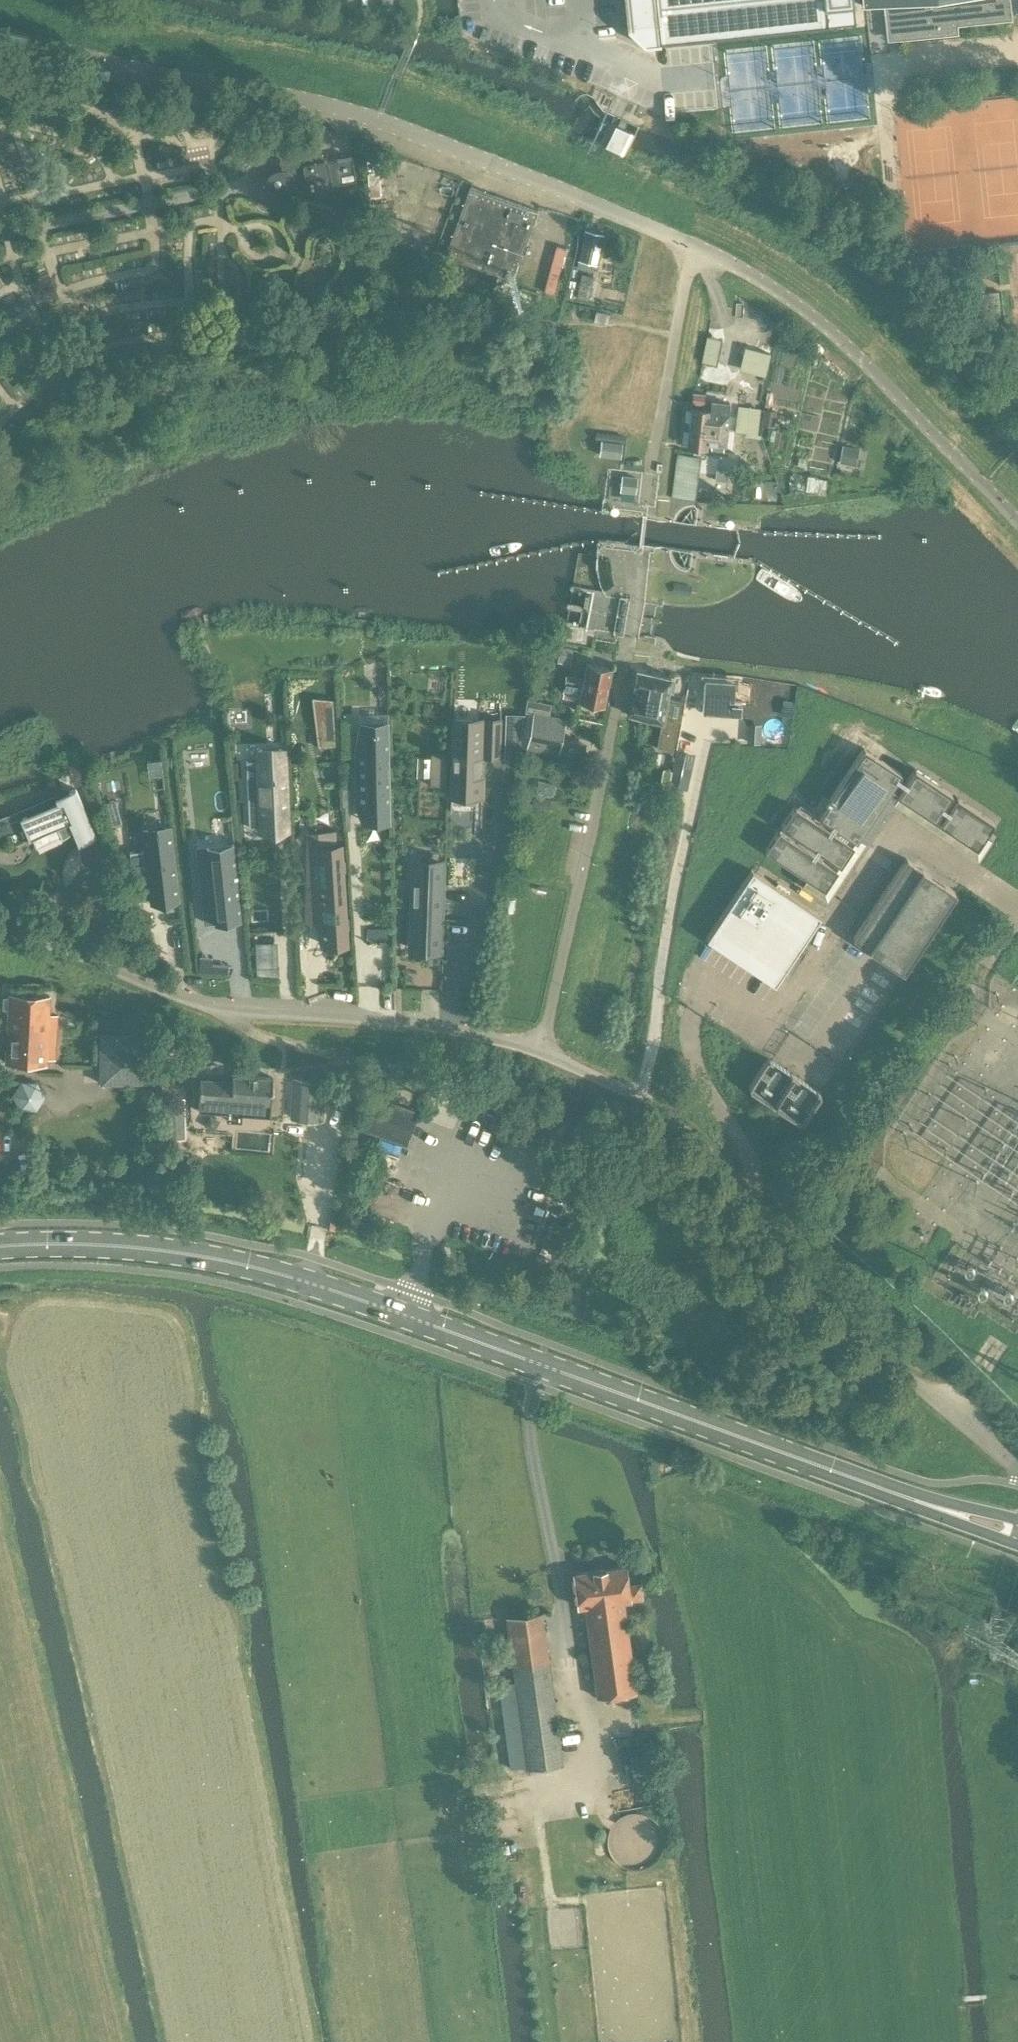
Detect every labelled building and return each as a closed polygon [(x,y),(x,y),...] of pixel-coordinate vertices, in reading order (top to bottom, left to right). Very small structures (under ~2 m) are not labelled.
[(642,28),(644,45),(660,44),(675,42),(680,42),(711,38),(855,23),(853,6),(853,0),(639,0),(642,28)] [(863,6),(883,4),(887,41),(957,34),(956,25),(1012,20),(1010,0),(862,0),(863,6)] [(615,125),(605,146),(624,155),(634,134),(615,125)] [(320,149),(278,157),(285,195),(306,191),(306,193),(331,188),(331,186),(355,181),(351,159),(327,163),(326,161),(322,162),(320,149)] [(390,158),(366,159),(366,171),(391,170),(390,158)] [(378,173),(366,174),(368,198),(380,197),(378,173)] [(445,258),(512,282),(537,211),(469,188),(445,258)] [(579,261),(577,268),(593,272),(595,264),(596,265),(603,235),(585,231),(579,261)] [(573,282),(571,292),(595,297),(597,287),(573,282)] [(594,321),(608,324),(610,315),(596,311),(594,321)] [(705,395),(692,394),(691,404),(704,405),(705,395)] [(687,445),(706,447),(706,443),(725,445),(729,404),(711,402),(710,411),(691,409),(687,445)] [(746,438),(762,440),(762,436),(758,435),(762,410),(738,406),(734,432),(746,434),(746,438)] [(625,435),(597,431),(596,439),(624,442),(625,435)] [(600,455),(620,458),(622,443),(602,441),(600,455)] [(859,447),(842,443),(839,462),(856,466),(859,447)] [(637,478),(622,477),(621,491),(635,492),(637,478)] [(691,584),(674,583),(673,592),(690,594),(691,584)] [(573,647),(560,645),(556,661),(570,664),(573,647)] [(580,694),(578,701),(604,706),(612,668),(586,663),(583,679),(566,676),(563,691),(580,694)] [(637,689),(637,693),(666,698),(667,691),(672,692),(674,683),(669,682),(670,677),(636,670),(632,688),(637,689)] [(733,700),(734,678),(705,676),(703,711),(740,714),(740,700),(733,700)] [(666,698),(637,693),(636,697),(631,696),(627,714),(662,720),(656,748),(672,751),(682,701),(666,698)] [(333,708),(316,708),(318,747),(335,746),(333,708)] [(527,748),(557,754),(564,719),(534,713),(527,748)] [(506,715),(505,760),(515,760),(522,715),(506,715)] [(453,717),(449,793),(484,795),(485,775),(482,775),(483,755),(501,756),(503,720),(453,717)] [(361,752),(355,752),(356,805),(362,805),(362,813),(389,812),(389,803),(389,802),(387,737),(388,737),(388,736),(387,736),(387,732),(377,732),(377,730),(371,730),(371,732),(361,732),(361,752)] [(818,816),(855,842),(859,837),(864,841),(897,792),(891,788),(901,773),(863,748),(818,816)] [(260,751),(257,751),(259,776),(247,776),(249,828),(261,827),(261,831),(263,831),(263,832),(285,831),(285,830),(287,830),(283,750),(281,750),(281,749),(260,750),(260,751)] [(431,753),(430,785),(446,786),(447,754),(431,753)] [(897,795),(935,820),(952,794),(914,769),(897,795)] [(350,787),(342,787),(343,805),(345,805),(345,828),(351,828),(350,787)] [(5,825),(14,846),(33,838),(37,847),(62,836),(63,839),(65,838),(69,847),(80,842),(81,844),(97,837),(77,789),(55,798),(57,803),(5,825)] [(551,800),(533,796),(531,806),(549,810),(551,800)] [(939,823),(976,848),(994,822),(956,797),(939,823)] [(794,806),(765,850),(824,889),(853,845),(794,806)] [(129,852),(133,884),(149,882),(150,888),(151,894),(151,898),(151,902),(153,902),(157,902),(159,901),(171,900),(177,899),(170,829),(169,827),(157,829),(157,828),(155,829),(143,830),(145,850),(129,852)] [(308,885),(308,921),(321,920),(323,945),(339,944),(339,941),(348,940),(348,946),(349,946),(343,843),(342,843),(342,846),(337,846),(336,830),(335,830),(335,834),(315,835),(314,862),(319,862),(320,884),(308,885)] [(200,857),(198,857),(205,923),(240,919),(240,921),(242,921),(234,843),(232,843),(232,845),(207,847),(208,860),(200,861),(200,857)] [(412,856),(407,949),(442,950),(446,858),(412,856)] [(852,939),(903,972),(956,892),(906,859),(852,939)] [(752,870),(706,938),(774,984),(820,916),(752,870)] [(514,900),(504,898),(502,910),(512,911),(514,900)] [(213,956),(199,954),(198,972),(228,975),(229,964),(212,963),(213,956)] [(10,994),(10,997),(4,997),(3,1008),(9,1010),(6,1062),(47,1064),(47,1058),(55,1059),(57,1015),(49,1014),(50,996),(10,994)] [(100,1034),(100,1083),(149,1083),(149,1034),(100,1034)] [(272,1077),(232,1075),(232,1081),(200,1079),(198,1108),(198,1112),(227,1113),(226,1120),(241,1121),(242,1114),(270,1116),(270,1113),(272,1077)] [(291,1119),(323,1120),(325,1080),(293,1079),(291,1119)] [(38,1081),(21,1081),(12,1095),(20,1110),(37,1110),(45,1096),(38,1081)] [(360,1127),(406,1143),(417,1112),(371,1095),(360,1127)] [(626,1566),(573,1573),(578,1607),(585,1606),(597,1697),(636,1692),(624,1601),(643,1598),(641,1583),(628,1585),(626,1566)] [(510,1768),(527,1766),(527,1768),(563,1763),(554,1700),(549,1661),(542,1612),(507,1617),(515,1682),(499,1685),(510,1768)] [(674,1846),(674,1840),(674,1834),(672,1828),(669,1822),(666,1819),(663,1816),(656,1812),(651,1810),(644,1809),(638,1809),(633,1811),(628,1813),(622,1817),(618,1822),(615,1827),(613,1833),(612,1839),(613,1845),(614,1850),(617,1856),(620,1861),(625,1865),(630,1868),(636,1870),(643,1871),(648,1870),(655,1869),(660,1866),(665,1862),(668,1858),(672,1851),(674,1846)]
